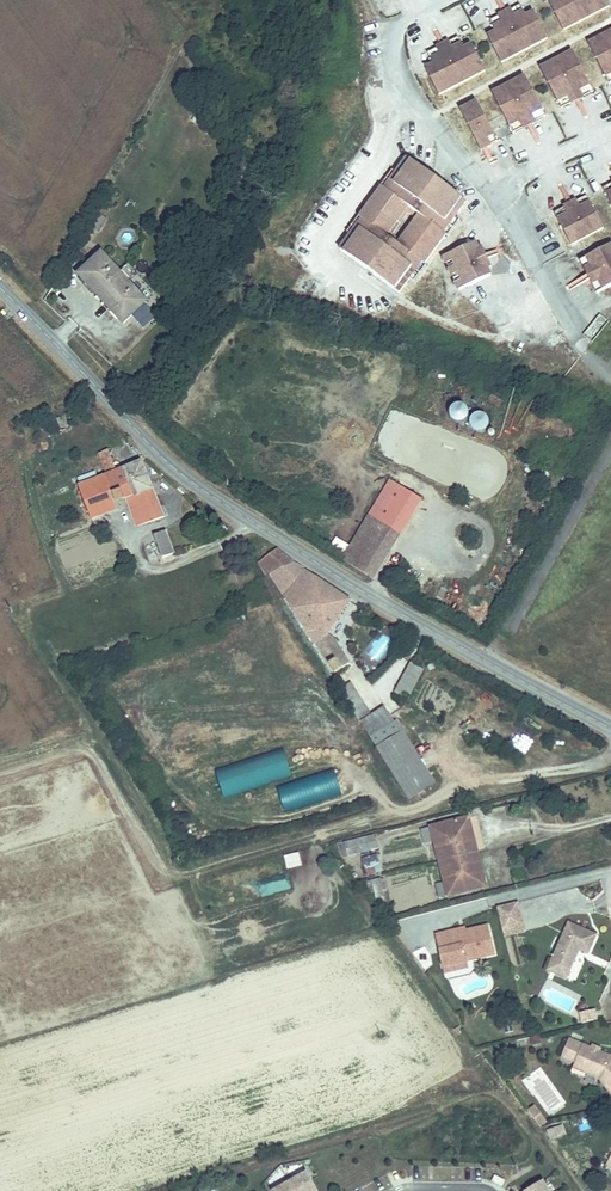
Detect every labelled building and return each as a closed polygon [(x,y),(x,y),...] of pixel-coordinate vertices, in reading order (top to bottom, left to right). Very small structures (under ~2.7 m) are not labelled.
[(608,12),(602,0),(554,0),(556,5),(548,10),(561,35),(608,12)] [(491,31),(522,16),(518,9),(487,24),(491,31)] [(498,66),(545,43),(532,18),(524,21),(522,16),(491,31),(493,37),(485,41),(498,66)] [(586,50),(599,75),(610,69),(610,38),(586,50)] [(428,62),(459,47),(456,40),(425,55),(428,62)] [(436,97),(483,74),(470,49),(462,53),(459,47),(428,62),(431,68),(423,72),(436,97)] [(570,57),(537,73),(550,99),(583,82),(570,57)] [(599,75),(602,82),(610,78),(610,69),(599,75)] [(521,80),(488,97),(501,122),(534,106),(521,80)] [(583,82),(550,99),(553,106),(586,89),(583,82)] [(485,130),(473,104),(456,112),(469,138),(485,130)] [(534,106),(501,122),(505,129),(537,113),(534,106)] [(489,137),(485,130),(469,138),(472,145),(489,137)] [(340,233),(329,248),(386,294),(398,279),(395,277),(408,261),(413,265),(436,237),(431,233),(444,217),(446,219),(458,204),(400,158),(389,173),(391,175),(378,191),(374,187),(351,215),(356,219),(343,235),(340,233)] [(378,191),(391,175),(389,173),(385,170),(372,186),(374,187),(378,191)] [(610,206),(610,197),(601,202),(605,209),(610,206)] [(552,225),(584,209),(581,202),(548,218),(552,225)] [(564,251),(597,235),(584,209),(552,225),(564,251)] [(343,235),(356,219),(351,215),(349,214),(336,230),(340,233),(343,235)] [(446,219),(444,217),(431,233),(436,237),(437,238),(450,222),(446,219)] [(468,253),(465,246),(439,256),(453,291),(480,280),(477,273),(468,253)] [(605,250),(580,263),(596,296),(610,289),(610,262),(605,250)] [(481,271),(472,251),(468,253),(477,273),(481,271)] [(101,256),(75,277),(121,328),(145,308),(124,283),(128,279),(122,273),(119,276),(101,256)] [(453,291),(439,256),(432,259),(446,293),(453,291)] [(402,283),(414,267),(413,265),(408,261),(395,277),(398,279),(402,283)] [(596,296),(580,263),(573,267),(589,300),(596,296)] [(460,395),(460,403),(451,404),(452,421),(470,420),(468,395),(460,395)] [(468,421),(477,434),(492,424),(484,410),(468,421)] [(106,452),(99,456),(106,474),(114,470),(106,452)] [(124,473),(83,489),(97,523),(122,513),(119,505),(125,502),(137,531),(167,520),(146,466),(125,475),(124,473)] [(398,536),(421,494),(391,477),(366,520),(398,536)] [(354,541),(339,534),(328,554),(372,580),(398,536),(366,520),(354,541)] [(163,558),(176,553),(167,529),(154,534),(163,558)] [(276,553),(257,566),(267,579),(291,563),(276,553)] [(267,579),(270,584),(335,678),(344,671),(340,665),(347,659),(332,639),(351,603),(291,563),(267,579)] [(407,661),(392,692),(409,700),(423,668),(407,661)] [(356,684),(344,692),(374,739),(395,725),(383,708),(375,713),(356,684)] [(274,717),(290,715),(288,700),(272,701),(274,717)] [(216,768),(224,796),(292,775),(284,747),(216,768)] [(335,769),(277,786),(284,810),(342,793),(335,769)] [(435,841),(440,860),(480,850),(477,840),(468,842),(462,818),(421,828),(425,843),(435,841)] [(337,843),(341,858),(378,848),(374,833),(337,843)] [(480,850),(440,860),(444,875),(474,867),(473,865),(483,862),(480,850)] [(365,875),(381,873),(378,853),(362,855),(365,875)] [(474,867),(444,875),(449,895),(479,888),(474,867)] [(523,928),(517,905),(494,911),(499,933),(523,928)] [(433,934),(442,967),(466,961),(494,954),(496,952),(489,926),(457,934),(455,929),(433,934)] [(499,933),(501,940),(525,934),(523,928),(499,933)] [(568,932),(550,970),(569,979),(577,960),(586,964),(595,944),(568,932)] [(466,961),(442,967),(444,977),(469,971),(466,961)] [(569,979),(550,970),(547,978),(565,987),(569,979)] [(580,1019),(583,1029),(592,1027),(589,1017),(580,1019)] [(558,1064),(573,1070),(575,1064),(584,1068),(581,1075),(598,1082),(597,1085),(610,1103),(610,1063),(597,1057),(589,1054),(566,1045),(558,1064)] [(584,1068),(575,1064),(573,1070),(571,1074),(597,1085),(598,1082),(581,1075),(584,1068)] [(537,1107),(530,1113),(540,1127),(547,1122),(537,1107)] [(549,1139),(566,1136),(563,1125),(547,1128),(549,1139)] [(311,1173),(279,1190),(321,1190),(311,1173)] [(505,1185),(508,1179),(498,1174),(495,1180),(505,1185)] [(546,1179),(527,1190),(553,1190),(546,1179)]
